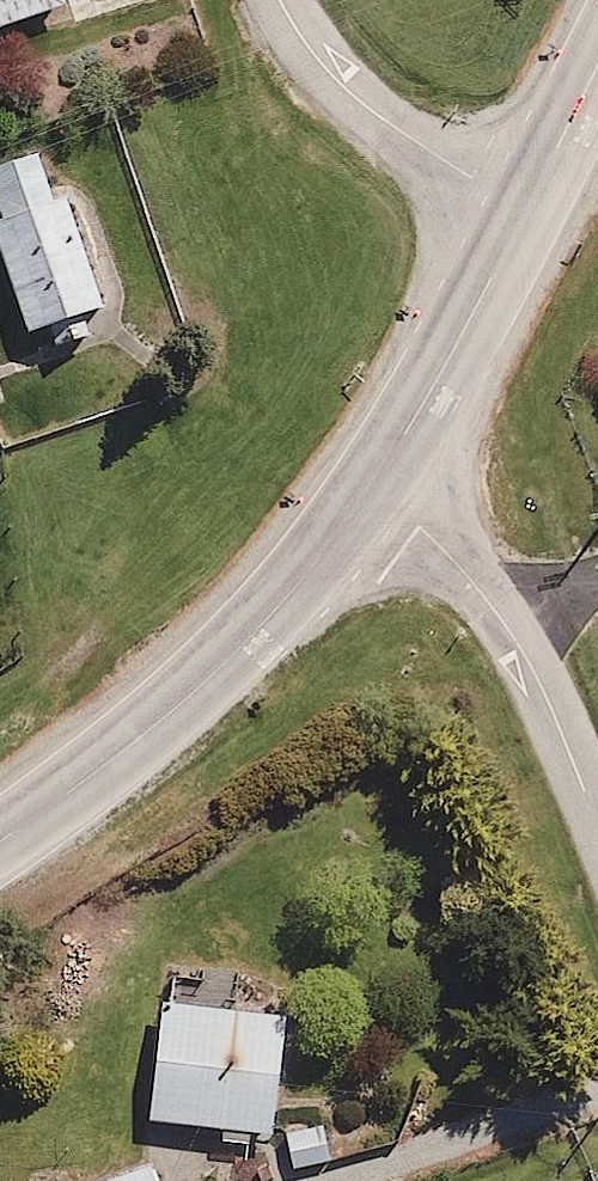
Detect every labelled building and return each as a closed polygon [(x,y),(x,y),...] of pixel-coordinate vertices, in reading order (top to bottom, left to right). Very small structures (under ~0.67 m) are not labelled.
[(67,5),(65,0),(0,0),(0,28),(67,5)] [(0,219),(0,252),(28,333),(106,306),(68,197),(53,202),(36,153),(0,165),(0,213),(2,219),(0,219)] [(287,1015),(164,1002),(152,1119),(276,1131),(287,1015)] [(108,1180),(157,1180),(152,1166),(108,1180)]
